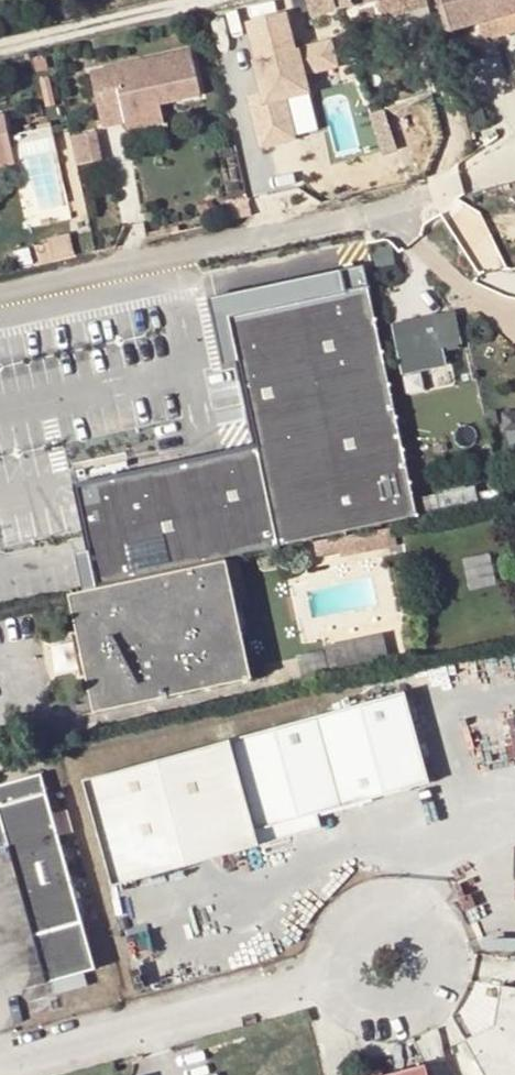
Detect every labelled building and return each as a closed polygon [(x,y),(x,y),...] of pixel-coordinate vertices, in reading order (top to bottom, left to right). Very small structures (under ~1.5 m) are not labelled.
[(379,0),(307,0),(312,16),(379,0)] [(448,31),(476,24),(480,40),(514,31),(514,0),(439,0),(448,31)] [(283,13),(245,23),(254,59),(251,60),(260,92),(263,103),(249,106),(260,146),(293,137),(283,99),(307,93),(303,75),(335,66),(328,41),(293,50),(283,13)] [(191,48),(89,72),(103,127),(127,121),(125,111),(160,102),(201,92),(191,48)] [(246,96),(249,106),(263,103),(260,92),(246,96)] [(283,99),(293,137),(317,131),(307,93),(283,99)] [(160,102),(125,111),(127,121),(163,113),(160,102)] [(16,159),(4,111),(0,112),(0,163),(16,159)] [(94,132),(70,137),(76,166),(101,160),(94,132)] [(248,200),(226,204),(230,222),(252,218),(248,200)] [(47,241),(48,245),(52,264),(74,259),(69,236),(47,241)] [(37,248),(42,266),(52,264),(48,245),(37,248)] [(328,253),(337,294),(368,288),(359,246),(328,253)] [(223,372),(241,369),(230,317),(333,295),(329,278),(209,304),(223,372)] [(77,488),(98,587),(228,559),(239,556),(317,540),(414,518),(368,288),(337,294),(333,295),(230,317),(241,369),(258,449),(77,488)] [(446,317),(394,328),(403,372),(455,361),(446,317)] [(394,523),(386,525),(390,543),(398,541),(394,523)] [(386,525),(317,540),(319,553),(341,548),(342,555),(390,543),(386,525)] [(239,556),(228,559),(238,605),(244,604),(251,602),(245,575),(244,576),(239,556)] [(76,629),(86,672),(95,711),(253,677),(244,634),(238,605),(228,559),(98,587),(69,593),(76,629)] [(238,605),(244,634),(250,632),(244,604),(238,605)] [(86,672),(76,629),(69,631),(79,674),(86,672)] [(404,692),(84,777),(113,883),(260,844),(256,830),(318,812),(428,784),(404,692)] [(0,786),(0,851),(11,849),(38,935),(52,983),(101,971),(86,923),(47,774),(0,786)] [(318,812),(256,830),(260,844),(322,827),(318,812)] [(488,950),(514,950),(514,940),(488,940),(488,950)] [(503,989),(496,1028),(467,1043),(484,1074),(514,1074),(514,991),(503,989)] [(371,1074),(430,1074),(426,1061),(371,1074)]
